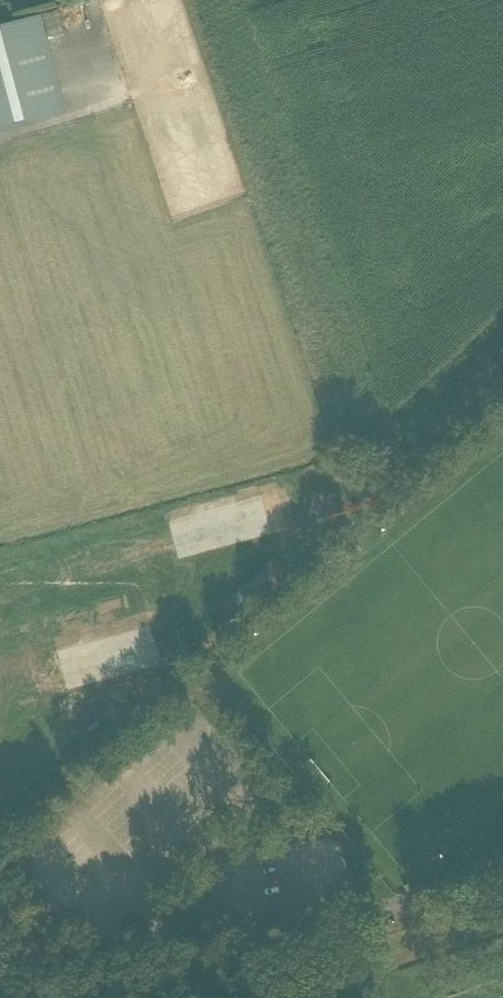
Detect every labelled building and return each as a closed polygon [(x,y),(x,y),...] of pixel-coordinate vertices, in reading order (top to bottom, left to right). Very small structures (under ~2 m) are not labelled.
[(0,27),(0,128),(65,111),(41,18),(0,27)]
